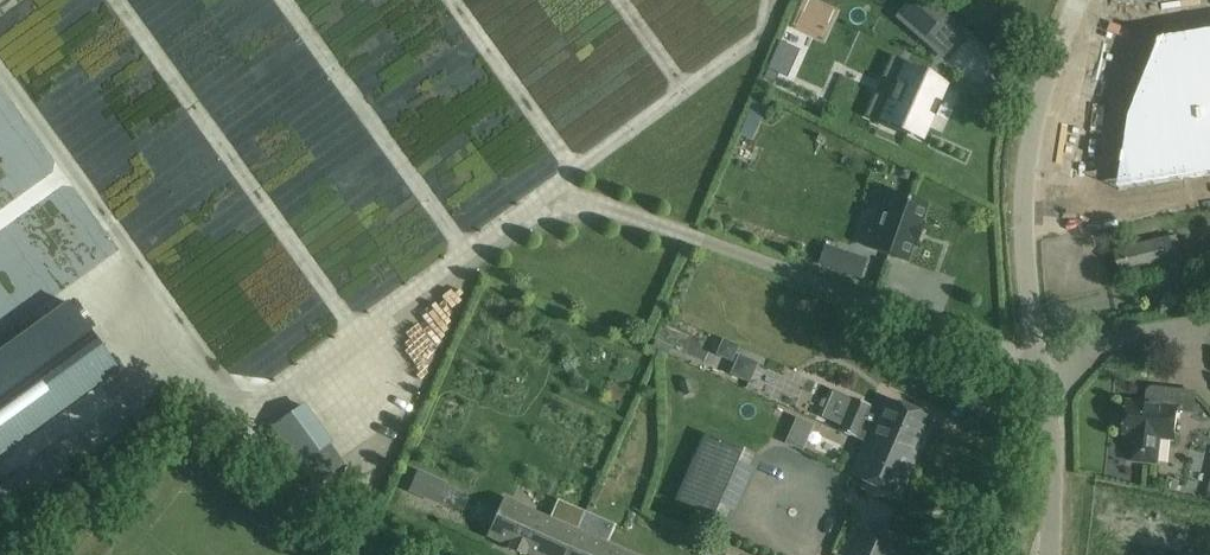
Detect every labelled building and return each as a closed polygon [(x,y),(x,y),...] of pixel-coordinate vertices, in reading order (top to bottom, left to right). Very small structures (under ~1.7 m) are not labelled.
[(898,14),(925,37),(945,15),(928,0),(910,0),(898,14)] [(1162,40),(1132,116),(1119,191),(1209,176),(1209,32),(1162,40)] [(779,73),(786,76),(797,51),(779,43),(768,68),(779,73)] [(924,139),(934,117),(938,119),(944,106),(940,104),(947,87),(901,66),(885,101),(890,103),(879,127),(908,140),(910,133),(924,139)] [(779,73),(768,68),(764,78),(775,83),(779,73)] [(915,247),(923,223),(920,222),(926,206),(890,194),(870,249),(906,262),(912,246),(915,247)] [(1173,272),(1179,271),(1171,236),(1116,249),(1122,275),(1171,263),(1173,272)] [(848,254),(842,272),(859,278),(866,261),(848,254)] [(69,303),(0,352),(0,456),(118,371),(69,303)] [(717,355),(732,361),(738,347),(723,340),(717,355)] [(749,382),(757,364),(739,356),(731,374),(749,382)] [(1194,411),(1196,392),(1167,389),(1157,388),(1150,394),(1149,403),(1129,401),(1125,434),(1135,435),(1132,461),(1159,464),(1162,438),(1176,439),(1179,409),(1194,411)] [(852,476),(901,497),(934,420),(885,398),(877,417),(868,413),(871,406),(854,399),(840,432),(866,443),(852,476)] [(329,444),(302,406),(272,428),(299,466),(329,444)] [(788,444),(804,451),(814,427),(798,420),(788,444)] [(731,524),(761,458),(707,434),(677,499),(731,524)] [(436,502),(444,484),(418,472),(410,491),(436,502)] [(575,536),(562,530),(563,527),(540,517),(541,514),(527,508),(526,511),(506,502),(491,537),(532,554),(566,554),(575,536)] [(896,544),(862,530),(851,554),(891,554),(896,544)] [(575,536),(566,554),(627,554),(628,552),(614,546),(613,549),(589,539),(588,541),(575,536)]
